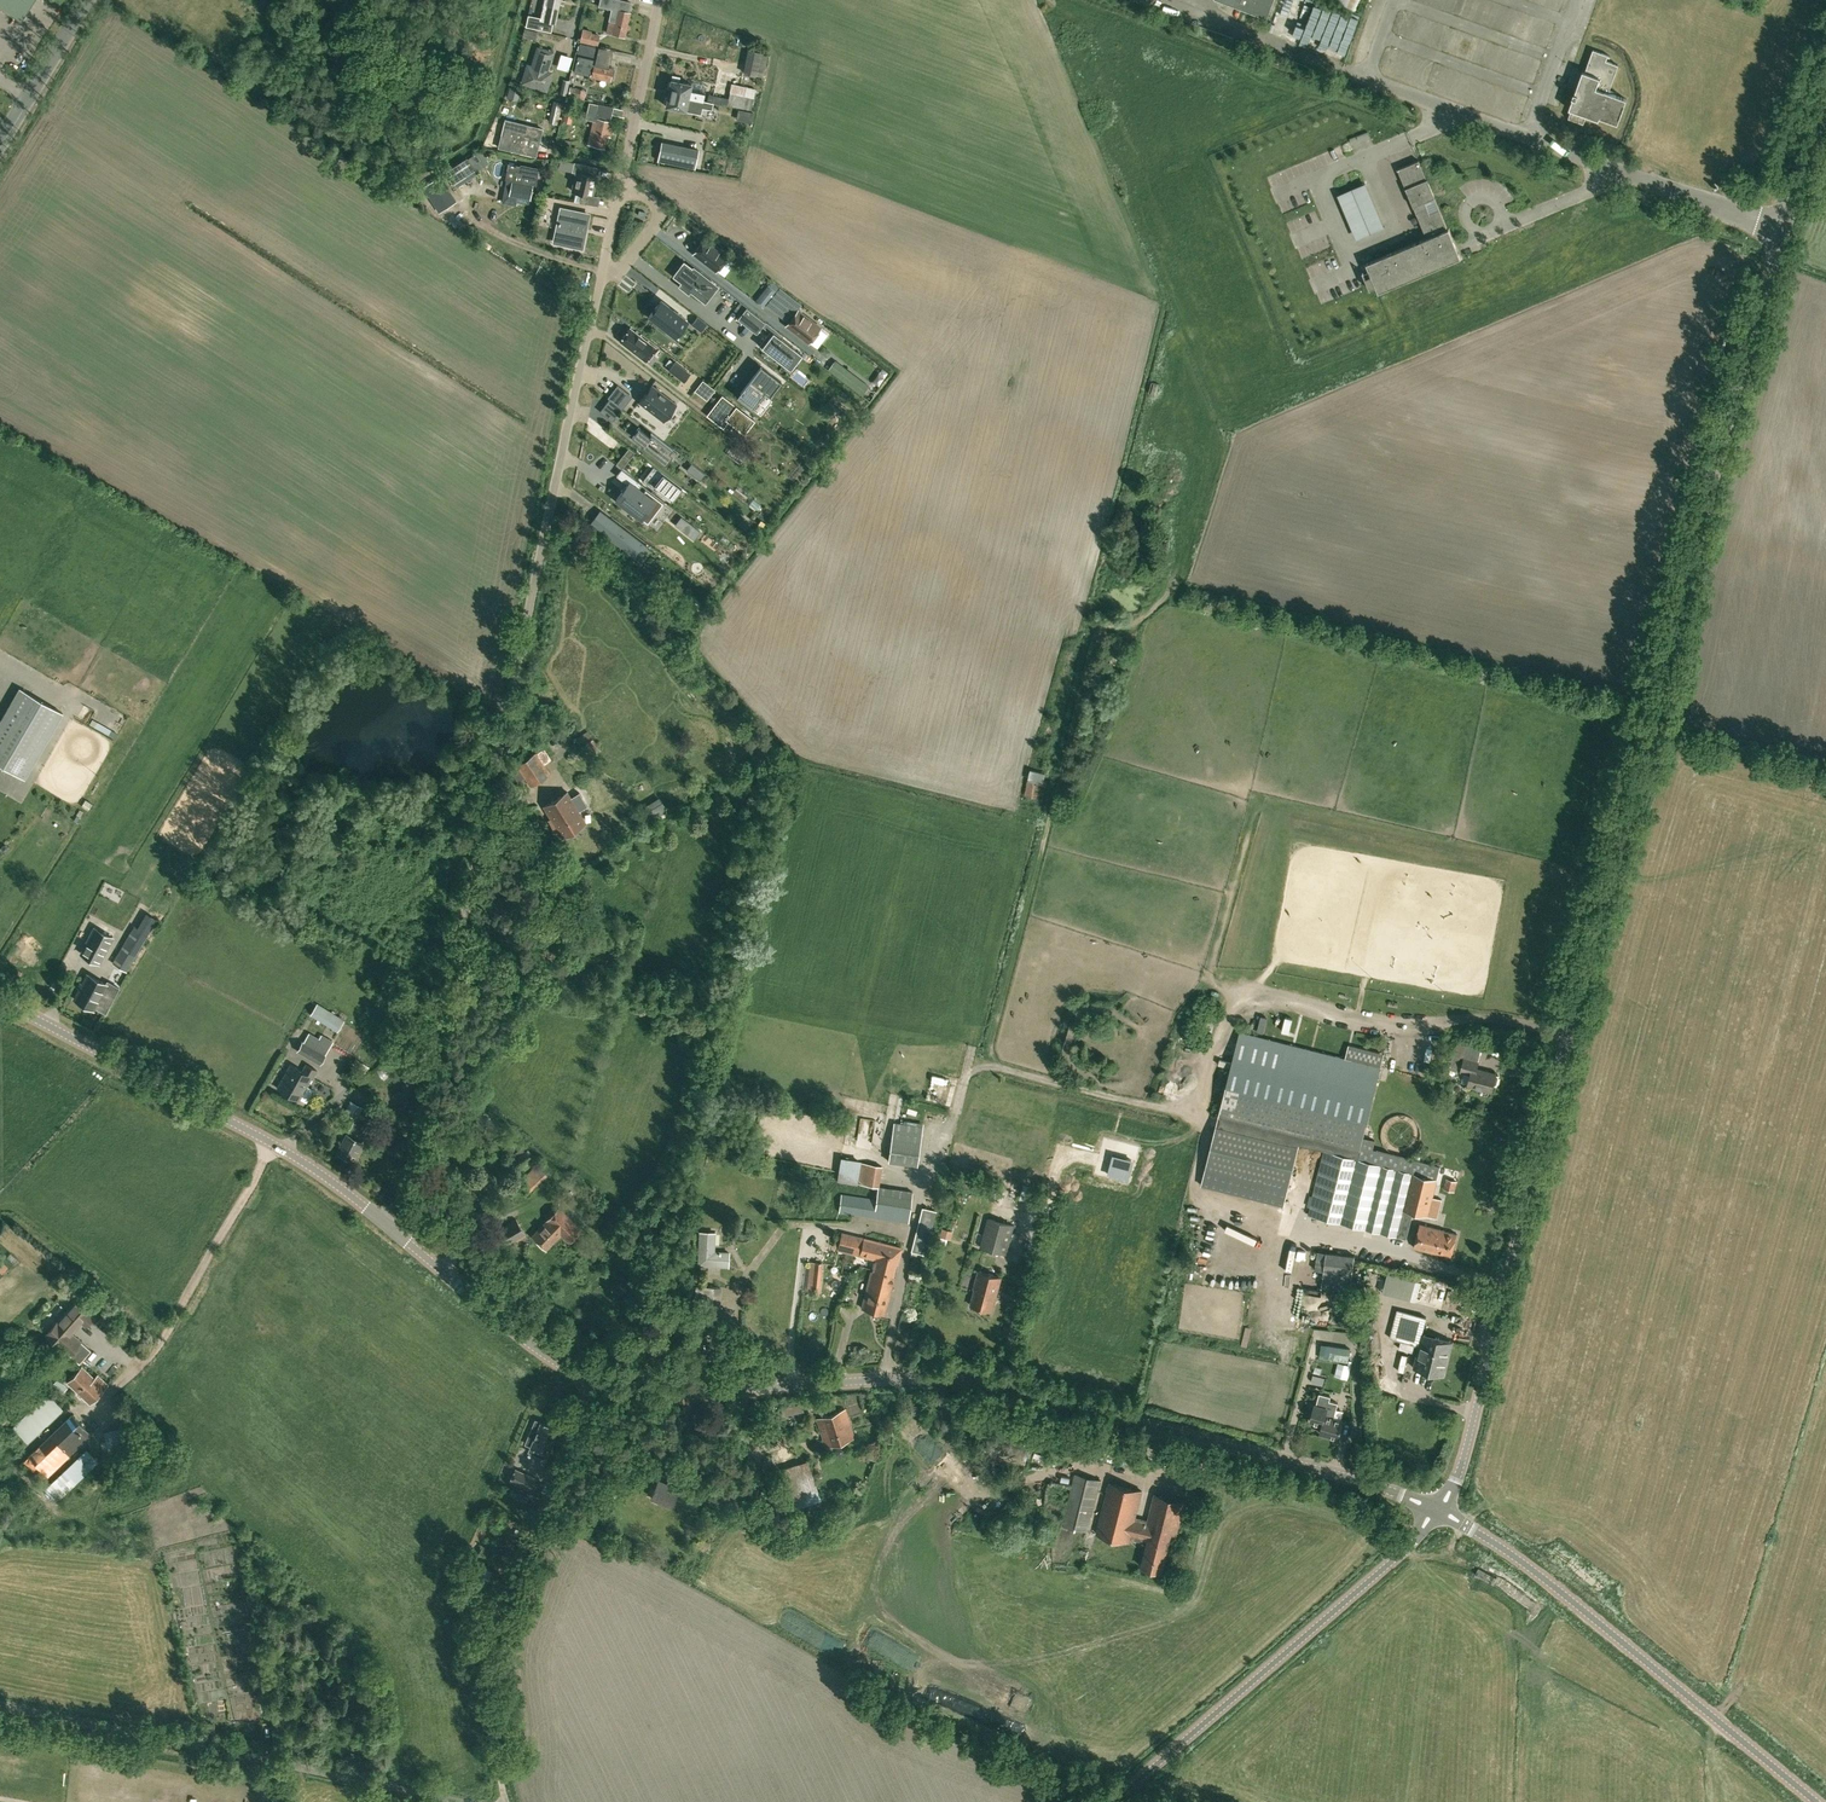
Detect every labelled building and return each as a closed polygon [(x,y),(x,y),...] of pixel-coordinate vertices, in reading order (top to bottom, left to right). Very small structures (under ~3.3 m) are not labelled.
[(21,18),(32,0),(0,0),(0,5),(21,18)] [(525,26),(543,30),(551,31),(553,23),(556,23),(560,3),(561,0),(545,0),(541,15),(528,13),(525,26)] [(629,11),(631,2),(623,0),(601,0),(599,5),(612,8),(606,32),(626,37),(628,28),(630,28),(631,24),(629,23),(631,12),(629,11)] [(1267,17),(1274,0),(1222,0),(1267,17)] [(1331,0),(1356,10),(1360,0),(1331,0)] [(537,32),(528,29),(526,36),(535,38),(537,32)] [(600,34),(591,32),(590,35),(581,33),(579,41),(598,45),(600,34)] [(597,57),(599,48),(580,43),(578,53),(597,57)] [(528,65),(523,82),(546,89),(551,72),(546,71),(552,52),(549,51),(548,50),(543,48),(541,49),(538,48),(532,66),(528,65)] [(1572,109),(1569,117),(1569,118),(1583,123),(1583,122),(1584,123),(1587,115),(1599,119),(1599,116),(1617,123),(1617,122),(1618,122),(1626,99),(1626,98),(1609,92),(1618,65),(1618,64),(1606,60),(1607,56),(1609,56),(1610,56),(1610,55),(1593,49),(1593,50),(1585,71),(1583,70),(1579,82),(1577,87),(1575,92),(1574,92),(1572,97),(1573,97),(1569,108),(1572,109)] [(614,67),(595,63),(596,60),(578,55),(574,72),(590,76),(590,77),(611,82),(614,67)] [(669,81),(667,87),(669,88),(668,93),(703,100),(705,93),(691,90),(693,83),(680,80),(681,77),(673,75),(672,79),(671,78),(670,81),(669,81)] [(511,84),(509,89),(511,90),(509,99),(517,101),(521,86),(511,84)] [(729,98),(727,105),(731,106),(752,110),(756,88),(731,84),(729,98)] [(582,89),(570,86),(568,95),(580,97),(582,89)] [(665,97),(664,103),(666,104),(665,107),(687,111),(701,114),(702,107),(712,109),(714,102),(707,101),(703,100),(668,93),(667,97),(665,97)] [(709,94),(707,101),(714,102),(722,104),(724,97),(709,94)] [(611,121),(614,107),(589,102),(586,119),(592,120),(587,144),(605,148),(608,135),(610,135),(611,131),(609,130),(611,121)] [(738,109),(736,119),(751,122),(753,112),(738,109)] [(536,157),(544,128),(505,118),(498,148),(536,157)] [(558,138),(556,148),(569,150),(571,141),(558,138)] [(579,148),(572,146),(570,153),(577,155),(579,148)] [(681,146),(677,164),(694,168),(698,149),(681,146)] [(454,184),(475,170),(467,158),(446,171),(454,184)] [(1426,178),(1420,163),(1419,160),(1398,169),(1427,237),(1366,263),(1369,269),(1362,271),(1370,289),(1371,289),(1370,288),(1376,286),(1379,292),(1461,257),(1449,228),(1448,228),(1435,197),(1436,197),(1427,178),(1426,178)] [(516,201),(529,204),(533,185),(536,186),(538,176),(518,171),(519,165),(508,162),(504,179),(512,181),(509,196),(516,198),(516,201)] [(575,172),(571,191),(588,195),(594,196),(598,176),(596,176),(598,167),(574,162),(571,172),(575,172)] [(581,195),(579,202),(586,203),(588,195),(581,194),(581,195)] [(561,207),(555,240),(580,245),(587,213),(561,207)] [(735,263),(727,256),(728,255),(705,238),(693,253),(716,270),(717,270),(725,276),(735,263)] [(716,285),(692,267),(691,266),(680,281),(679,281),(685,286),(683,289),(688,293),(691,290),(704,300),(716,285)] [(771,296),(765,304),(772,310),(787,292),(779,286),(771,296)] [(764,290),(756,301),(763,307),(765,304),(771,296),(764,290)] [(661,300),(649,315),(675,336),(688,320),(661,300)] [(802,354),(795,348),(781,337),(783,335),(746,307),(737,318),(756,333),(762,326),(769,331),(759,344),(783,363),(790,369),(802,354)] [(828,334),(820,328),(820,327),(798,309),(786,325),(809,342),(809,341),(817,347),(828,334)] [(707,323),(697,316),(691,324),(701,331),(707,323)] [(645,361),(656,347),(630,327),(619,341),(645,361)] [(835,360),(828,369),(839,377),(846,368),(835,360)] [(740,392),(736,396),(757,412),(781,381),(760,365),(749,379),(740,392)] [(690,373),(682,368),(677,374),(685,380),(690,373)] [(858,378),(851,386),(861,394),(868,386),(858,378)] [(701,395),(708,385),(703,380),(695,390),(701,395)] [(607,397),(619,406),(629,393),(617,384),(607,397)] [(663,421),(677,404),(651,384),(638,401),(663,421)] [(742,430),(751,418),(721,395),(707,413),(722,425),(727,418),(742,430)] [(606,403),(618,413),(621,408),(609,399),(606,403)] [(640,445),(662,461),(672,448),(651,431),(650,432),(651,433),(649,435),(639,427),(632,435),(643,444),(642,445),(641,444),(640,445)] [(736,454),(741,447),(735,444),(731,450),(736,454)] [(621,468),(622,469),(630,458),(624,453),(616,464),(621,468)] [(687,491),(648,461),(647,462),(653,466),(642,480),(652,487),(654,484),(663,491),(661,494),(671,502),(681,488),(687,492),(687,491)] [(616,499),(641,518),(654,500),(638,488),(642,484),(624,470),(621,468),(616,475),(628,484),(623,490),(621,489),(621,490),(622,491),(616,499)] [(702,471),(697,478),(700,480),(705,473),(702,471)] [(590,523),(590,522),(589,523),(592,525),(624,549),(624,550),(629,554),(629,553),(633,556),(643,543),(625,530),(625,529),(613,520),(612,521),(613,521),(609,526),(596,516),(590,523)] [(675,524),(694,539),(700,531),(681,516),(675,524)] [(25,778),(63,712),(20,687),(0,721),(0,763),(25,778)] [(594,740),(582,748),(589,758),(601,750),(594,740)] [(536,751),(516,764),(525,779),(531,787),(551,774),(544,764),(537,753),(536,751)] [(567,792),(544,806),(551,818),(549,819),(555,829),(557,828),(562,836),(585,822),(579,811),(588,806),(579,792),(571,797),(567,792)] [(658,797),(650,803),(658,814),(660,818),(668,812),(658,797)] [(85,799),(81,805),(88,810),(92,803),(85,799)] [(290,833),(277,834),(278,858),(292,858),(290,833)] [(148,915),(144,920),(143,919),(138,928),(134,925),(113,963),(127,971),(153,926),(157,920),(148,915)] [(99,963),(113,937),(95,927),(81,953),(99,963)] [(80,988),(75,999),(94,1009),(95,1007),(106,1012),(120,985),(109,980),(107,984),(88,974),(83,983),(80,988)] [(310,1014),(327,1025),(335,1014),(317,1003),(310,1014)] [(338,1031),(346,1019),(340,1015),(339,1016),(335,1014),(327,1025),(338,1031)] [(1215,1020),(1208,1018),(1204,1033),(1212,1035),(1215,1020)] [(296,1051),(308,1058),(320,1038),(309,1032),(304,1041),(303,1041),(296,1051)] [(423,1038),(418,1032),(409,1041),(419,1050),(426,1046),(421,1041),(423,1038)] [(1325,1150),(1438,1178),(1440,1170),(1438,1170),(1439,1166),(1373,1148),(1375,1140),(1363,1137),(1381,1067),(1240,1032),(1202,1184),(1285,1205),(1300,1144),(1325,1150)] [(322,1034),(320,1038),(308,1058),(320,1064),(326,1054),(326,1053),(332,1043),(329,1041),(331,1039),(322,1034)] [(418,1065),(421,1059),(415,1054),(411,1061),(418,1065)] [(1457,1070),(1461,1056),(1455,1054),(1451,1068),(1457,1070)] [(1498,1075),(1496,1074),(1476,1069),(1478,1064),(1464,1060),(1461,1070),(1471,1073),(1468,1085),(1491,1091),(1493,1086),(1495,1086),(1497,1085),(1499,1077),(1498,1075)] [(277,1087),(288,1094),(302,1070),(290,1064),(277,1087)] [(303,1071),(302,1070),(288,1094),(299,1100),(313,1076),(317,1070),(307,1064),(303,1071)] [(363,1107),(350,1100),(344,1112),(357,1119),(363,1107)] [(337,1151),(353,1159),(370,1127),(355,1119),(337,1151)] [(888,1161),(918,1165),(924,1126),(894,1121),(888,1161)] [(521,1171),(534,1159),(526,1150),(525,1151),(522,1147),(513,1155),(516,1159),(513,1162),(521,1171)] [(1438,1178),(1325,1150),(1309,1214),(1406,1239),(1413,1212),(1428,1216),(1438,1178)] [(858,1162),(855,1184),(878,1187),(881,1166),(858,1162)] [(763,1164),(762,1175),(771,1177),(773,1165),(763,1164)] [(1457,1181),(1446,1178),(1444,1189),(1455,1191),(1457,1181)] [(842,1194),(840,1212),(908,1222),(912,1192),(878,1187),(876,1199),(842,1194)] [(812,1192),(809,1204),(823,1208),(826,1195),(812,1192)] [(547,1249),(561,1235),(569,1242),(582,1229),(559,1207),(532,1235),(547,1249)] [(911,1251),(912,1251),(910,1256),(922,1259),(924,1254),(925,1255),(936,1210),(922,1207),(911,1251)] [(974,1245),(1007,1254),(1015,1225),(982,1216),(974,1245)] [(495,1229),(505,1245),(525,1233),(516,1217),(495,1229)] [(1451,1256),(1457,1233),(1445,1230),(1420,1224),(1414,1247),(1436,1253),(1436,1252),(1451,1256)] [(941,1227),(939,1235),(950,1238),(952,1230),(941,1227)] [(729,1252),(714,1251),(715,1233),(700,1232),(698,1264),(728,1266),(729,1252)] [(873,1259),(876,1260),(873,1270),(871,1270),(866,1290),(867,1290),(862,1308),(883,1313),(888,1295),(894,1275),(892,1275),(894,1266),(897,1264),(901,1247),(864,1238),(860,1254),(873,1258),(873,1259)] [(1324,1264),(1321,1289),(1345,1292),(1346,1284),(1350,1284),(1354,1255),(1326,1251),(1324,1264)] [(811,1261),(807,1293),(819,1294),(823,1262),(811,1261)] [(992,1311),(1001,1277),(979,1271),(974,1289),(975,1289),(970,1305),(992,1311)] [(720,1302),(721,1286),(697,1286),(697,1301),(720,1302)] [(47,1334),(80,1363),(91,1351),(71,1333),(81,1322),(85,1326),(94,1316),(77,1301),(47,1334)] [(1397,1310),(1390,1339),(1419,1346),(1414,1368),(1444,1376),(1453,1342),(1422,1334),(1426,1317),(1397,1310)] [(117,1325),(104,1313),(98,1320),(110,1331),(117,1325)] [(1401,1341),(1399,1349),(1413,1352),(1415,1345),(1401,1341)] [(1321,1343),(1319,1358),(1349,1362),(1351,1348),(1321,1343)] [(683,1357),(672,1356),(671,1372),(683,1372),(683,1357)] [(82,1365),(76,1372),(66,1381),(90,1404),(109,1384),(98,1373),(95,1377),(82,1365)] [(26,1396),(41,1377),(33,1371),(19,1390),(26,1396)] [(1313,1376),(1312,1381),(1313,1384),(1323,1387),(1325,1379),(1313,1376)] [(1320,1433),(1339,1438),(1343,1420),(1334,1418),(1338,1403),(1329,1400),(1331,1396),(1319,1393),(1317,1403),(1315,1403),(1310,1422),(1322,1425),(1320,1433)] [(5,1426),(16,1413),(8,1408),(0,1418),(0,1422),(5,1426)] [(817,1418),(826,1447),(855,1438),(845,1408),(817,1418)] [(28,1455),(29,1455),(24,1459),(32,1469),(38,1465),(48,1476),(92,1434),(72,1413),(28,1455)] [(548,1452),(553,1438),(557,1429),(535,1419),(525,1443),(531,1445),(528,1451),(543,1457),(545,1451),(548,1452)] [(127,1431),(130,1445),(141,1442),(137,1428),(127,1431)] [(117,1433),(106,1435),(107,1440),(101,1441),(104,1451),(120,1447),(117,1433)] [(1074,1451),(1050,1444),(1047,1455),(1071,1461),(1074,1451)] [(821,1498),(808,1460),(773,1470),(785,1509),(791,1507),(821,1498)] [(519,1483),(532,1489),(537,1478),(524,1472),(519,1483)] [(1100,1481),(1075,1474),(1062,1524),(1087,1531),(1100,1481)] [(692,1485),(673,1477),(670,1484),(658,1479),(651,1496),(671,1504),(676,1491),(688,1495),(692,1485)] [(717,1496),(721,1489),(701,1481),(698,1489),(717,1496)] [(1143,1491),(1109,1482),(1096,1533),(1130,1541),(1131,1538),(1147,1542),(1141,1566),(1162,1571),(1168,1549),(1173,1550),(1185,1502),(1154,1494),(1148,1520),(1136,1517),(1143,1491)] [(481,1545),(476,1555),(489,1561),(493,1551),(481,1545)]
